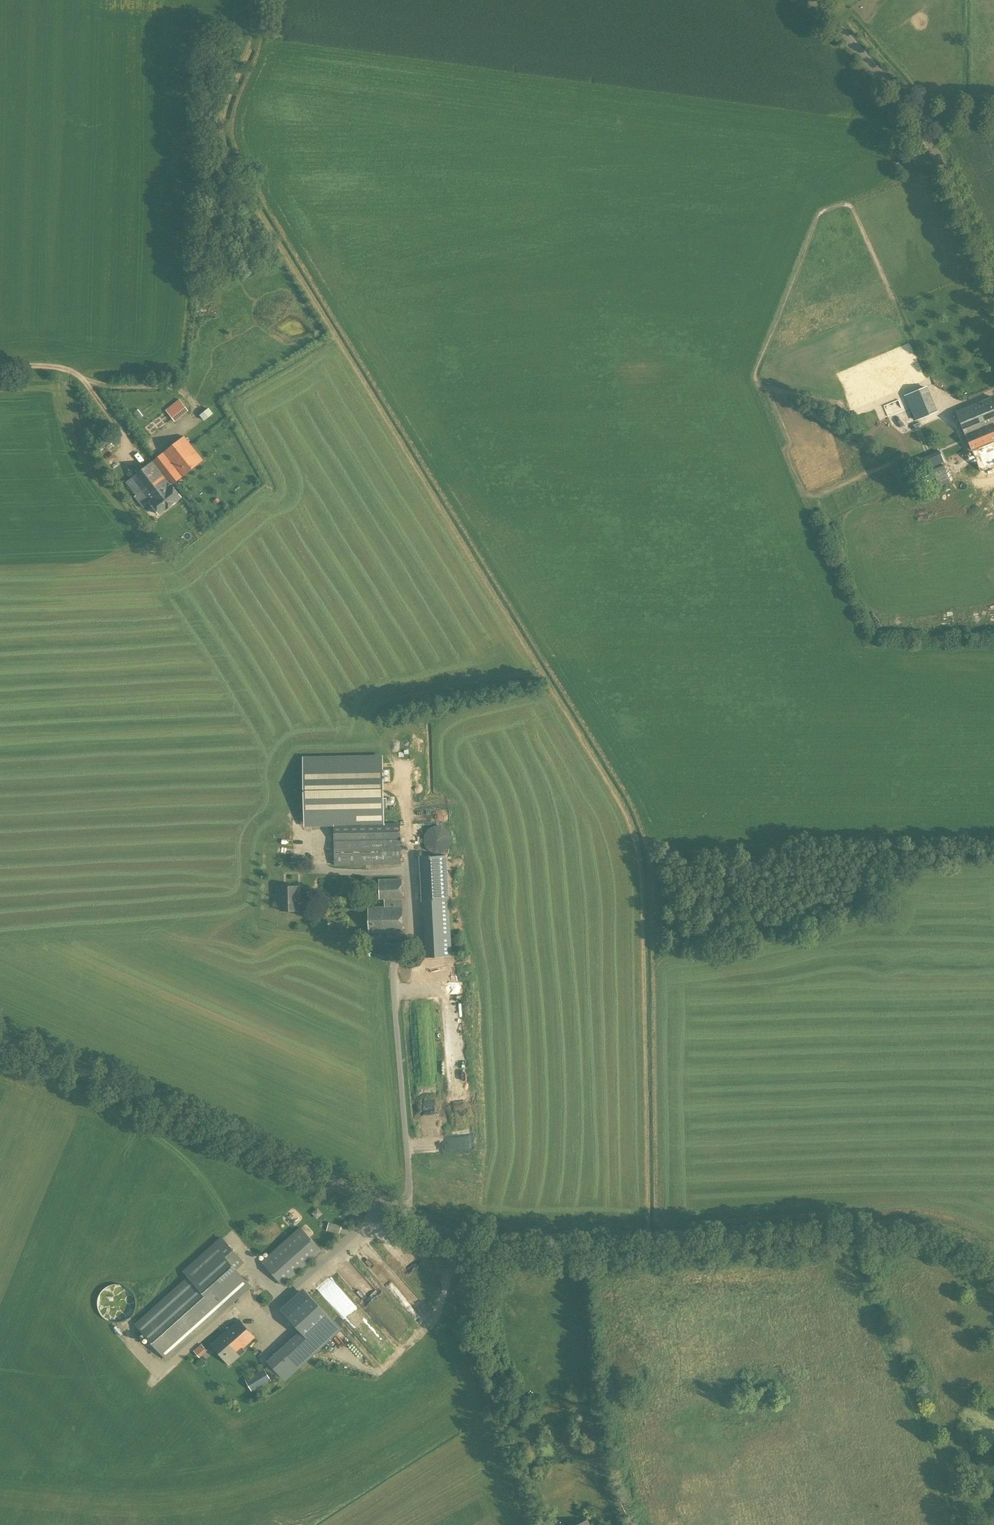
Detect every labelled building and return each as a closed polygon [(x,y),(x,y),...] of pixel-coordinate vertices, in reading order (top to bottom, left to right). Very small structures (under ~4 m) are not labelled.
[(902,162),(907,173),(913,170),(909,160),(902,162)] [(993,423),(993,399),(993,396),(955,412),(979,471),(993,465),(993,426),(993,423)] [(175,422),(188,411),(179,399),(165,410),(173,419),(175,422)] [(916,420),(927,415),(923,405),(912,409),(916,420)] [(208,408),(199,415),(212,430),(221,423),(208,408)] [(154,462),(172,485),(203,460),(184,436),(153,461),(154,462)] [(947,462),(942,450),(936,453),(941,465),(947,462)] [(172,485),(154,462),(153,461),(131,478),(160,514),(182,497),(172,485)] [(940,466),(946,478),(954,474),(948,462),(940,466)] [(383,823),(383,822),(383,803),(387,803),(386,798),(383,798),(382,757),(303,758),(305,825),(334,824),(383,823)] [(334,839),(401,838),(400,822),(383,822),(383,823),(334,824),(334,839)] [(450,844),(451,839),(450,835),(448,831),(444,828),(440,826),(435,826),(431,828),(427,831),(425,835),(424,839),(425,844),(427,848),(431,851),(435,853),(440,853),(444,851),(448,848),(450,844)] [(334,839),(334,863),(401,862),(401,838),(334,839)] [(435,900),(434,875),(421,875),(422,900),(435,900)] [(344,878),(318,879),(319,898),(345,897),(344,878)] [(384,900),(384,907),(368,907),(369,932),(403,931),(402,907),(403,907),(402,878),(378,878),(379,900),(384,900)] [(280,910),(297,910),(297,886),(276,887),(276,897),(280,897),(280,910)] [(452,935),(451,899),(426,900),(427,936),(452,935)] [(407,974),(462,973),(462,953),(427,954),(427,961),(407,961),(407,974)] [(318,1208),(312,1213),(317,1219),(323,1213),(318,1208)] [(341,1225),(329,1222),(327,1230),(339,1234),(341,1225)] [(321,1249),(301,1228),(263,1262),(282,1284),(321,1249)] [(190,1278),(136,1325),(167,1360),(250,1286),(236,1270),(244,1262),(223,1239),(185,1273),(190,1278)] [(300,1331),(281,1348),(299,1368),(342,1329),(304,1287),(280,1308),(300,1331)] [(229,1365),(239,1356),(245,1351),(243,1348),(255,1337),(240,1319),(212,1344),(229,1365)] [(201,1356),(209,1349),(203,1342),(195,1349),(201,1356)] [(281,1348),(274,1354),(292,1374),(299,1368),(281,1348)] [(266,1361),(284,1381),(292,1374),(274,1354),(266,1361)] [(252,1391),(271,1380),(264,1368),(245,1379),(252,1391)]
